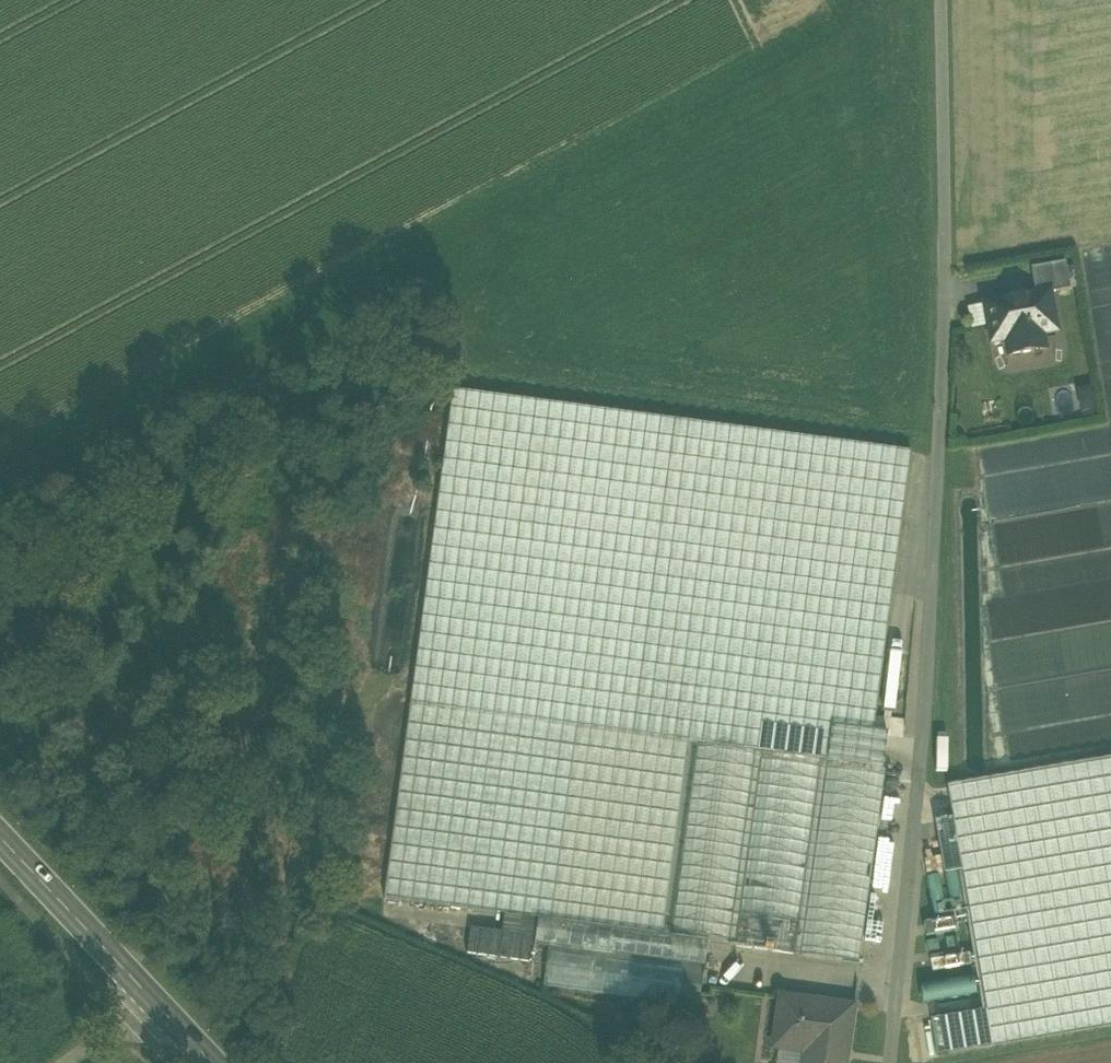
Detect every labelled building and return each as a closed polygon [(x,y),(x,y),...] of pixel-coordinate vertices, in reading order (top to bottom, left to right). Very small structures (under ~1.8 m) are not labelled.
[(1031,269),(1035,295),(1050,292),(1050,294),(1070,290),(1065,263),(1031,269)] [(1006,341),(1009,357),(1045,350),(1042,335),(1057,332),(1050,294),(1050,292),(1035,295),(984,304),(985,306),(988,328),(991,344),(1006,341)] [(988,328),(985,306),(967,309),(971,331),(988,328)] [(1097,416),(1091,386),(1076,389),(1081,418),(1097,416)] [(453,391),(410,706),(578,728),(761,752),(821,760),(827,761),(883,769),(888,733),(874,731),(911,453),(453,391)] [(538,920),(552,921),(578,728),(410,706),(384,899),(504,915),(538,920)] [(708,942),(734,946),(761,752),(578,728),(552,921),(708,942)] [(734,946),(794,954),(821,760),(761,752),(734,946)] [(937,1056),(1110,1026),(1110,758),(948,787),(953,819),(962,871),(986,1011),(931,1020),(937,1056)] [(794,954),(800,955),(827,761),(821,760),(794,954)] [(883,769),(827,761),(800,955),(860,963),(887,770),(883,769)] [(943,874),(962,871),(953,819),(935,822),(943,874)] [(536,938),(538,920),(504,915),(501,934),(536,938)] [(954,918),(924,924),(926,937),(956,931),(954,918)] [(704,968),(708,942),(552,921),(538,920),(536,938),(535,946),(549,947),(704,968)] [(536,938),(501,934),(471,930),(468,954),(532,963),(535,946),(536,938)] [(698,1009),(704,968),(549,947),(543,988),(698,1009)] [(931,961),(933,972),(971,965),(969,954),(931,961)] [(959,994),(957,982),(920,987),(922,1000),(959,994)] [(854,1007),(780,997),(773,1049),(778,1050),(804,1053),(803,1062),(846,1062),(854,1007)] [(804,1053),(778,1050),(776,1062),(803,1062),(804,1053)]
